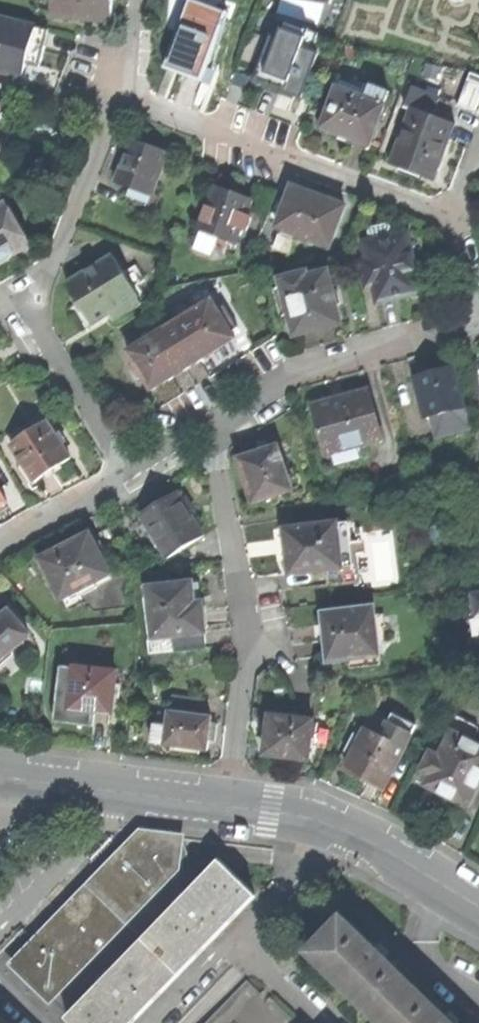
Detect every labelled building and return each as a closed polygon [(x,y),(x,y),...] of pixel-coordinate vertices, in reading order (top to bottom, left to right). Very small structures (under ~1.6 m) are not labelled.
[(54,0),(35,0),(35,7),(53,9),(54,0)] [(114,19),(115,0),(54,0),(53,9),(53,14),(114,19)] [(167,66),(179,71),(203,80),(210,62),(213,53),(229,11),(199,0),(191,0),(167,66)] [(39,65),(44,47),(48,29),(36,26),(36,24),(0,15),(0,70),(7,71),(23,75),(27,62),(39,65)] [(274,37),(258,79),(271,84),(276,86),(301,95),(317,53),(274,37)] [(23,75),(7,71),(4,82),(34,90),(40,65),(39,65),(27,62),(23,75)] [(203,80),(179,71),(176,81),(190,87),(208,93),(219,65),(210,62),(203,80)] [(459,102),(475,108),(478,97),(478,81),(468,77),(459,102)] [(366,97),(369,88),(341,78),(339,86),(366,97)] [(371,84),(369,88),(366,97),(339,86),(324,127),(339,132),(351,137),(350,142),(368,148),(386,103),(385,102),(389,90),(371,84)] [(412,107),(433,115),(439,99),(411,89),(405,107),(411,110),(412,107)] [(411,110),(391,164),(413,172),(434,180),(455,123),(433,115),(412,107),(411,110)] [(133,139),(117,182),(132,187),(151,194),(152,195),(168,152),(152,146),(148,145),(133,139)] [(237,242),(252,199),(234,193),(217,186),(202,228),(221,236),(237,242)] [(285,209),(279,226),(281,227),(297,233),(331,245),(346,206),(326,198),(327,196),(320,194),(314,192),(313,193),(294,186),(285,209)] [(151,194),(132,187),(129,197),(148,203),(151,194)] [(6,258),(32,243),(8,201),(0,206),(0,262),(6,258)] [(278,235),(281,227),(279,226),(285,209),(271,204),(255,249),(271,255),(278,235)] [(281,227),(278,235),(294,240),(297,233),(281,227)] [(221,236),(202,228),(198,238),(217,245),(221,236)] [(421,285),(411,238),(409,232),(365,241),(369,258),(375,285),(378,302),(397,298),(422,292),(421,285)] [(432,283),(422,236),(411,238),(421,285),(432,283)] [(120,306),(124,312),(141,302),(137,295),(139,295),(134,287),(127,276),(114,255),(90,270),(69,282),(80,300),(93,322),(111,312),(120,306)] [(367,287),(375,285),(369,258),(361,260),(367,287)] [(291,313),(296,334),(317,329),(342,322),(328,270),(308,275),(307,271),(281,278),(283,285),(291,313)] [(136,271),(127,276),(134,287),(143,282),(136,271)] [(285,315),(291,313),(283,285),(277,287),(285,315)] [(236,337),(213,299),(196,310),(178,320),(164,329),(187,367),(212,352),(236,337)] [(93,322),(80,300),(73,304),(86,326),(93,322)] [(174,313),(178,320),(196,310),(192,303),(174,313)] [(120,306),(111,312),(114,318),(124,312),(120,306)] [(148,338),(164,329),(160,322),(144,332),(148,338)] [(187,367),(164,329),(148,338),(129,349),(152,387),(169,377),(187,367)] [(416,377),(426,418),(433,416),(465,408),(454,367),(433,372),(416,377)] [(316,405),(329,453),(333,452),(335,462),(363,454),(360,445),(384,438),(371,389),(351,394),(352,396),(336,400),(316,405)] [(465,408),(433,416),(438,435),(470,427),(465,408)] [(24,463),(35,480),(56,467),(71,457),(47,420),(11,444),(24,463)] [(241,459),(255,501),(293,489),(279,446),(260,453),(241,459)] [(29,484),(35,480),(24,463),(17,467),(29,484)] [(142,514),(168,555),(204,533),(191,512),(178,492),(142,514)] [(288,549),(291,573),(327,569),(344,567),(338,523),(338,521),(286,528),(288,549)] [(338,523),(344,567),(358,565),(355,540),(352,540),(349,521),(338,523)] [(65,547),(42,559),(63,599),(79,590),(82,594),(98,586),(96,581),(112,573),(91,533),(65,547)] [(360,579),(358,565),(344,567),(327,569),(329,583),(360,579)] [(195,603),(203,602),(201,581),(193,582),(195,603)] [(205,630),(206,630),(204,614),(203,602),(195,603),(193,582),(151,586),(152,594),(156,635),(205,630)] [(206,646),(205,630),(156,635),(152,594),(145,595),(150,644),(176,642),(176,649),(206,646)] [(350,658),(380,655),(375,606),(324,612),(327,634),(330,661),(350,658)] [(30,635),(10,611),(0,620),(0,660),(30,635)] [(0,660),(0,674),(37,642),(30,635),(0,660)] [(380,655),(350,658),(351,668),(381,664),(380,655)] [(69,681),(71,666),(63,665),(56,721),(82,724),(84,708),(73,707),(76,681),(69,681)] [(97,710),(113,712),(118,672),(71,666),(69,681),(76,681),(73,707),(84,708),(97,710)] [(171,711),(200,715),(202,698),(173,694),(171,711)] [(154,741),(167,743),(170,714),(158,709),(154,741)] [(200,715),(171,711),(170,714),(167,743),(208,748),(210,733),(211,720),(212,716),(200,715)] [(268,732),(266,752),(309,757),(313,718),(270,714),(268,732)] [(459,719),(453,730),(471,739),(477,728),(459,719)] [(219,721),(211,720),(210,733),(217,734),(218,727),(219,721)] [(356,747),(346,766),(365,775),(386,785),(410,735),(394,727),(388,737),(366,727),(362,736),(354,732),(348,743),(356,747)] [(425,783),(446,794),(468,805),(478,782),(478,743),(471,739),(453,730),(452,730),(440,755),(430,750),(421,768),(431,773),(425,783)] [(56,921),(16,963),(52,999),(55,996),(177,869),(169,861),(173,836),(142,832),(120,855),(56,921)] [(182,837),(173,836),(169,861),(177,869),(181,846),(182,837)] [(182,901),(144,940),(180,975),(255,897),(219,862),(182,901)] [(315,949),(385,1016),(414,987),(388,961),(370,943),(343,918),(311,951),(312,952),(315,949)] [(72,1022),(134,1022),(180,975),(144,940),(112,973),(73,1014),(68,1019),(72,1022)] [(371,942),(370,943),(388,961),(389,960),(385,955),(376,947),(371,942)] [(379,944),(376,947),(385,955),(388,952),(383,947),(379,944)] [(312,952),(385,1022),(392,1022),(385,1016),(315,949),(312,952)] [(278,1006),(275,1008),(248,981),(207,1022),(296,1022),(278,1006)] [(440,1012),(414,987),(385,1016),(392,1022),(452,1022),(440,1012)] [(440,1012),(452,1022),(454,1022),(446,1015),(441,1011),(440,1012)] [(446,1015),(454,1022),(456,1022),(459,1021),(453,1016),(449,1012),(446,1015)]
